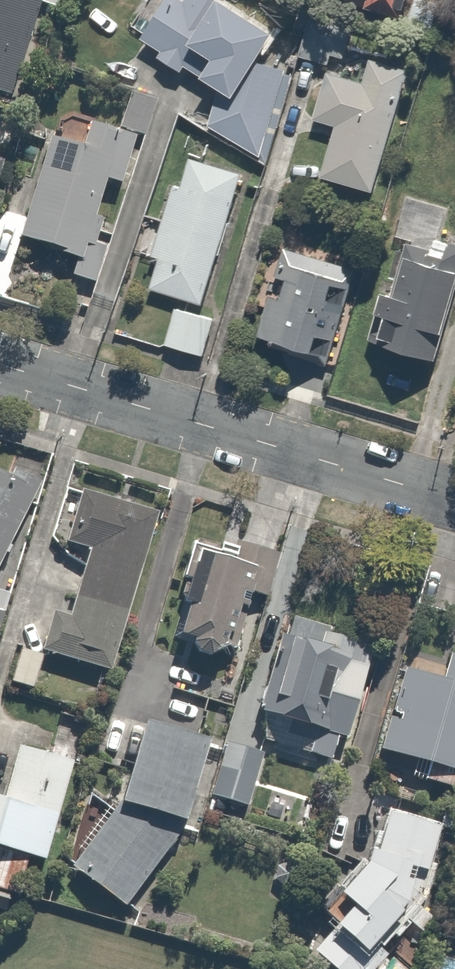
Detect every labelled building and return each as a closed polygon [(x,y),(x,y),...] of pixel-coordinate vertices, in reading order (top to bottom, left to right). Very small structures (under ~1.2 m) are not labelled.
[(171,0),(168,0),(163,10),(145,0),(128,34),(161,51),(155,63),(218,95),(202,127),(259,156),(292,80),(275,68),(289,42),(219,0),(191,0),(186,10),(171,0)] [(338,6),(453,31),(454,21),(454,0),(339,0),(338,6)] [(318,130),(335,134),(325,178),(379,190),(407,65),(378,58),(372,85),(329,76),(318,130)] [(81,152),(53,143),(23,244),(78,261),(73,278),(110,289),(167,100),(133,90),(120,133),(90,124),(81,152)] [(243,173),(194,163),(188,193),(173,190),(167,221),(146,217),(137,260),(159,265),(153,295),(215,308),(243,173)] [(402,260),(390,303),(379,300),(372,324),(388,329),(379,360),(434,375),(442,347),(454,351),(454,247),(433,241),(426,267),(402,260)] [(359,277),(284,252),(275,279),(291,284),(283,309),(266,303),(251,348),(326,373),(359,277)] [(214,322),(180,313),(171,349),(205,358),(214,322)] [(0,463),(0,631),(5,633),(21,598),(1,589),(48,484),(0,463)] [(162,515),(89,492),(73,542),(94,549),(73,615),(57,610),(45,647),(113,668),(162,515)] [(264,568),(214,553),(188,636),(238,651),(264,568)] [(273,738),(339,759),(360,727),(386,643),(309,619),(280,648),(266,694),(273,738)] [(51,657),(23,651),(15,688),(43,694),(51,657)] [(405,672),(386,747),(434,760),(429,779),(454,786),(454,667),(451,683),(405,672)] [(215,736),(150,721),(134,798),(77,870),(127,909),(194,825),(215,736)] [(0,799),(0,887),(33,893),(40,857),(58,861),(78,758),(21,747),(10,801),(0,799)] [(271,758),(235,747),(219,798),(255,809),(271,758)] [(447,826),(394,807),(387,861),(356,896),(365,906),(320,951),(341,968),(365,968),(371,965),(376,960),(382,954),(388,948),(393,943),(398,937),(403,931),(408,924),(412,918),(416,911),(420,904),(424,897),(428,890),(431,883),(434,876),(437,868),(439,861),(441,853),(443,846),(445,838),(447,830),(447,826)]
